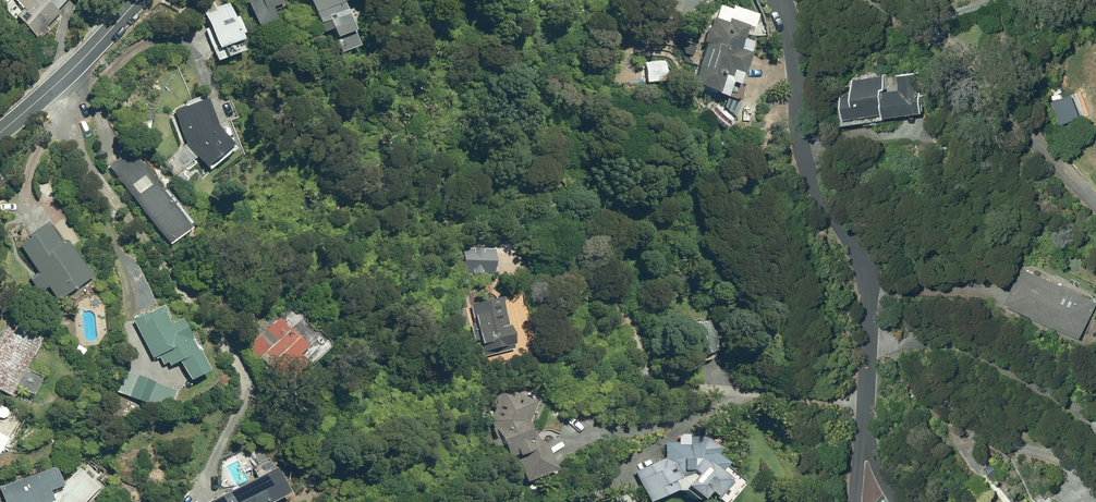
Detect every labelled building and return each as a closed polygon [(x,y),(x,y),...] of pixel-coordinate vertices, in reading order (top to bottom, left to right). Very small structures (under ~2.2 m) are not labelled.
[(21,7),(14,14),(36,36),(60,12),(57,9),(65,0),(13,0),(21,7)] [(256,25),(273,18),(269,6),(279,3),(278,0),(247,0),(256,25)] [(339,52),(357,45),(351,30),(353,29),(342,1),(344,0),(310,0),(322,32),(330,28),(339,52)] [(529,9),(541,0),(522,0),(529,9)] [(233,17),(228,3),(214,8),(215,12),(205,15),(210,28),(205,29),(212,48),(217,46),(217,48),(241,39),(239,33),(242,32),(236,16),(233,17)] [(693,81),(725,94),(729,81),(738,83),(741,74),(744,75),(753,51),(750,50),(753,42),(749,41),(750,39),(746,38),(751,24),(731,18),(729,22),(715,17),(693,81)] [(679,50),(694,56),(697,48),(683,42),(679,50)] [(925,84),(923,70),(900,73),(902,88),(889,90),(888,86),(890,86),(888,73),(858,77),(860,89),(850,90),(853,114),(890,110),(890,114),(929,109),(927,94),(930,93),(928,83),(925,84)] [(205,167),(233,144),(216,125),(207,98),(174,111),(186,143),(188,145),(185,147),(193,157),(195,155),(205,167)] [(189,228),(128,149),(107,166),(168,244),(189,228)] [(46,285),(56,299),(89,275),(64,240),(60,243),(46,223),(17,243),(38,272),(29,278),(38,290),(46,285)] [(495,269),(495,255),(494,255),(494,248),(471,248),(461,247),(460,275),(493,276),(493,269),(495,269)] [(1095,312),(1095,299),(1028,266),(1011,301),(1037,313),(1036,316),(1080,338),(1082,335),(1084,336),(1095,312)] [(141,292),(147,304),(154,301),(148,288),(141,292)] [(479,340),(483,357),(515,349),(514,344),(516,344),(504,297),(471,305),(476,323),(471,324),(475,341),(479,340)] [(169,317),(163,304),(132,321),(152,359),(158,355),(163,365),(167,362),(169,366),(179,361),(189,381),(208,371),(198,351),(200,350),(191,333),(188,334),(180,318),(175,321),(172,315),(169,317)] [(9,394),(40,335),(6,318),(0,330),(0,390),(9,394)] [(260,357),(286,384),(306,364),(297,355),(306,346),(289,329),(288,330),(277,318),(246,348),(258,360),(260,357)] [(147,401),(168,410),(176,390),(136,374),(127,396),(146,404),(147,401)] [(556,470),(546,444),(536,438),(530,423),(538,402),(502,388),(489,421),(498,439),(491,441),(494,449),(501,446),(507,457),(514,455),(526,483),(556,470)] [(647,501),(650,501),(675,491),(685,491),(696,500),(698,498),(701,500),(707,493),(716,500),(732,482),(720,471),(728,463),(717,454),(721,449),(707,437),(690,436),(690,434),(681,434),(677,438),(677,443),(666,443),(665,458),(634,472),(647,501)] [(986,468),(993,477),(1000,472),(993,463),(986,468)] [(99,487),(79,468),(61,487),(53,466),(0,485),(0,495),(2,501),(85,501),(99,487)] [(288,493),(274,467),(209,501),(271,501),(288,493)] [(586,495),(591,501),(600,495),(595,488),(586,495)] [(130,501),(132,501),(140,500),(137,491),(128,493),(130,501)]
